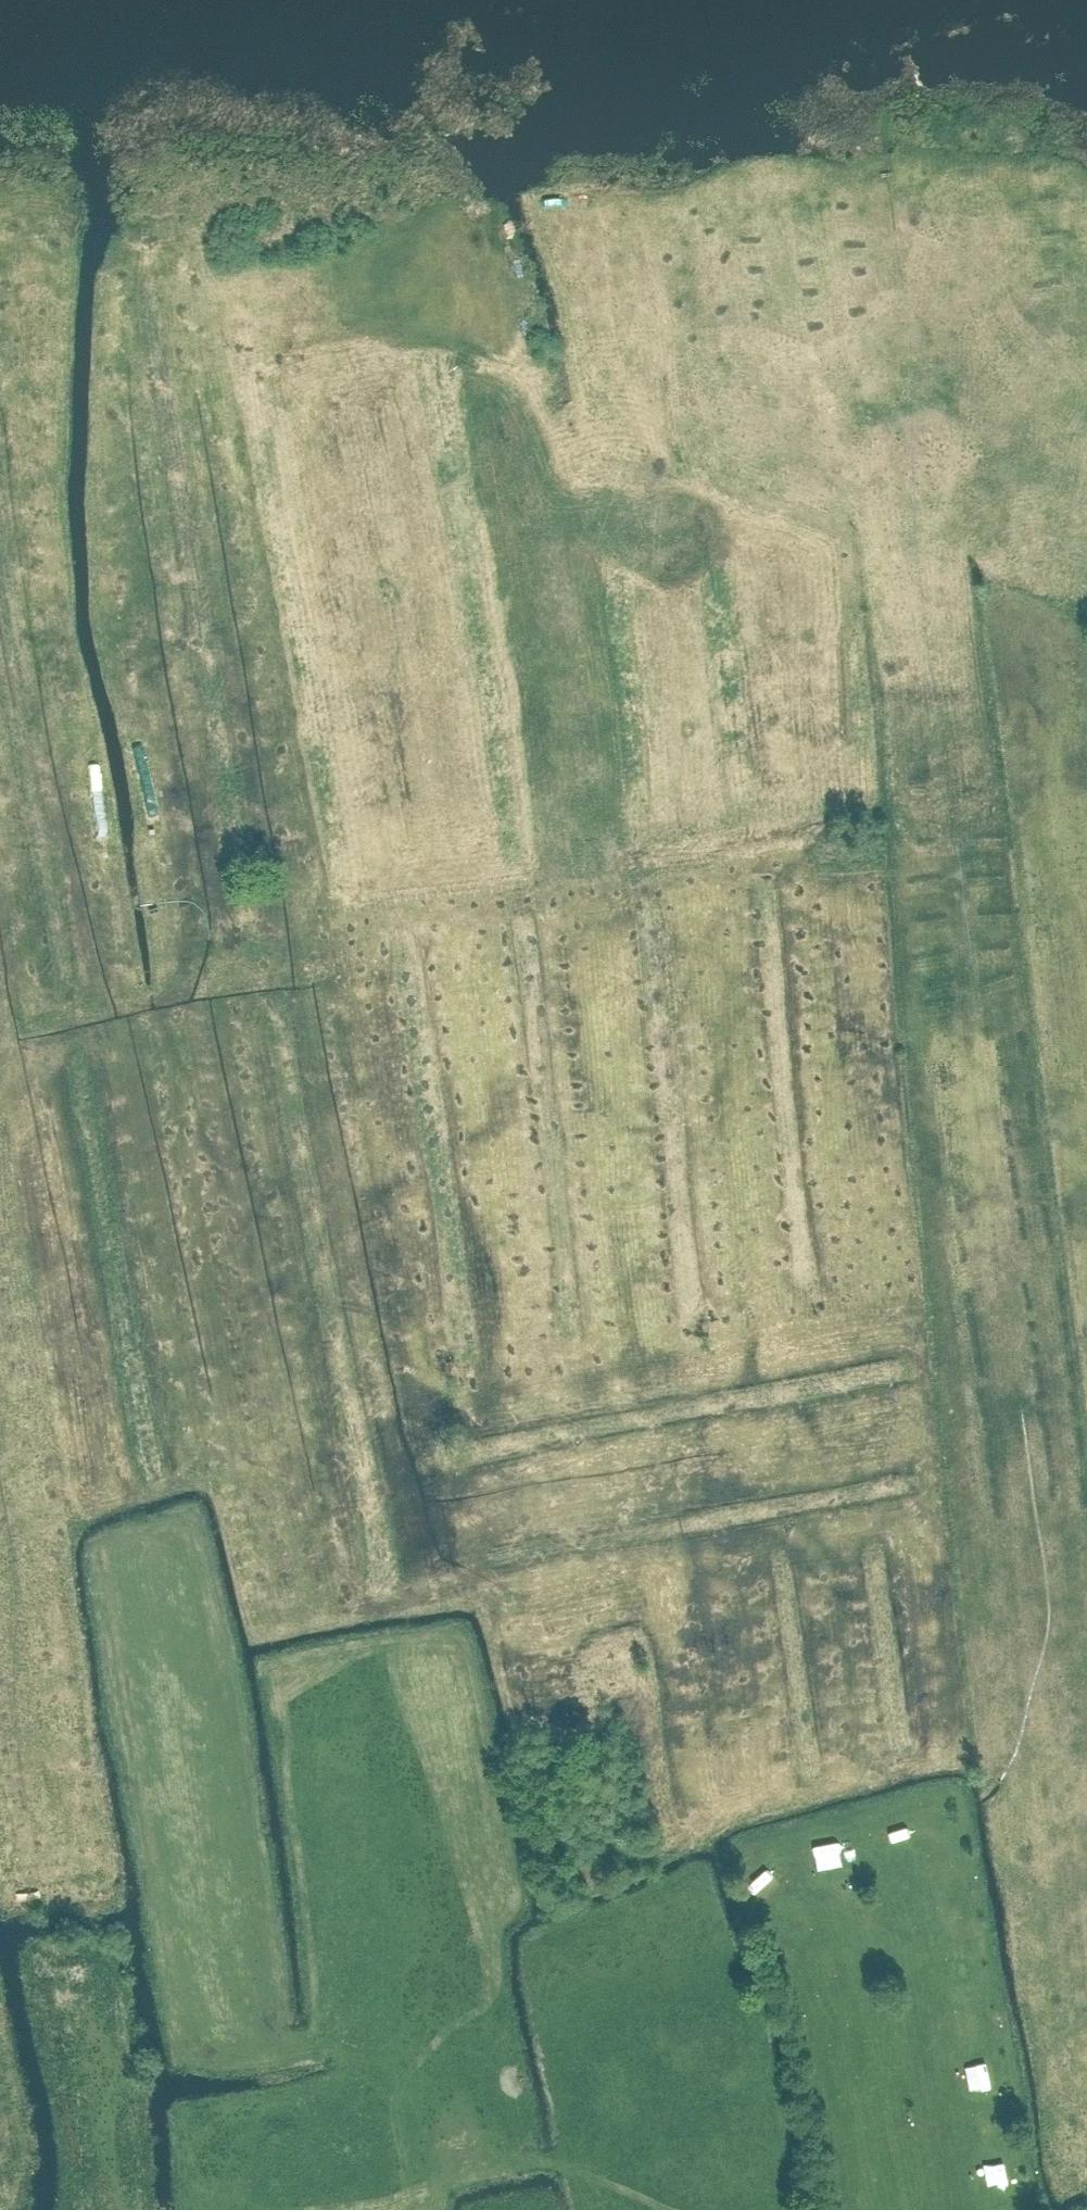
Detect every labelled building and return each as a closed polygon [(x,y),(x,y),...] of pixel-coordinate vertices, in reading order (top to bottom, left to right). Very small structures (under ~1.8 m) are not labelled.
[(830,1834),(802,1841),(805,1853),(833,1846),(830,1834)] [(987,2175),(998,2156),(976,2143),(965,2162),(987,2175)]
